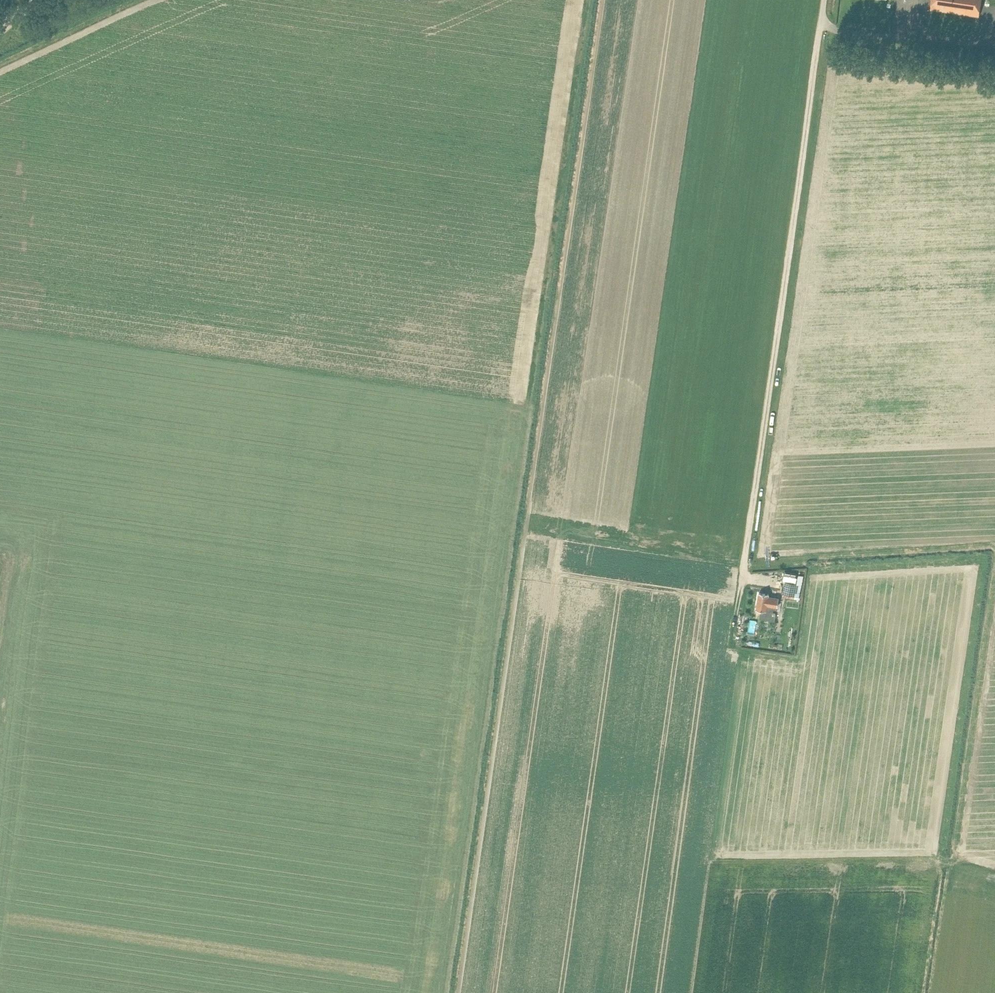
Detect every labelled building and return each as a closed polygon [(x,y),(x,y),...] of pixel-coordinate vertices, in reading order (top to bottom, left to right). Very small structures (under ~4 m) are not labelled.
[(981,0),(932,0),(931,8),(979,15),(981,0)] [(772,616),(774,605),(777,606),(778,597),(771,597),(771,594),(759,593),(757,608),(764,609),(763,615),(772,616)]
